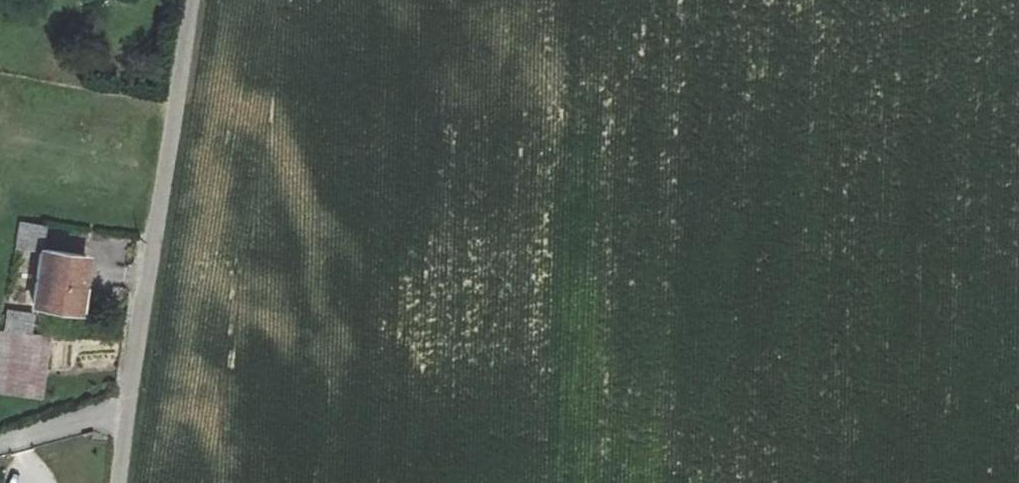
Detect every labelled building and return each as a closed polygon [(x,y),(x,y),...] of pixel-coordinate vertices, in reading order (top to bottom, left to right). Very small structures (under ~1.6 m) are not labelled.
[(30,249),(40,249),(43,229),(19,226),(15,252),(29,254),(30,249)] [(85,257),(40,249),(29,305),(79,312),(85,257)] [(4,313),(1,333),(31,338),(32,334),(35,317),(4,313)] [(1,333),(0,336),(0,395),(40,400),(47,336),(32,334),(31,338),(1,333)]
